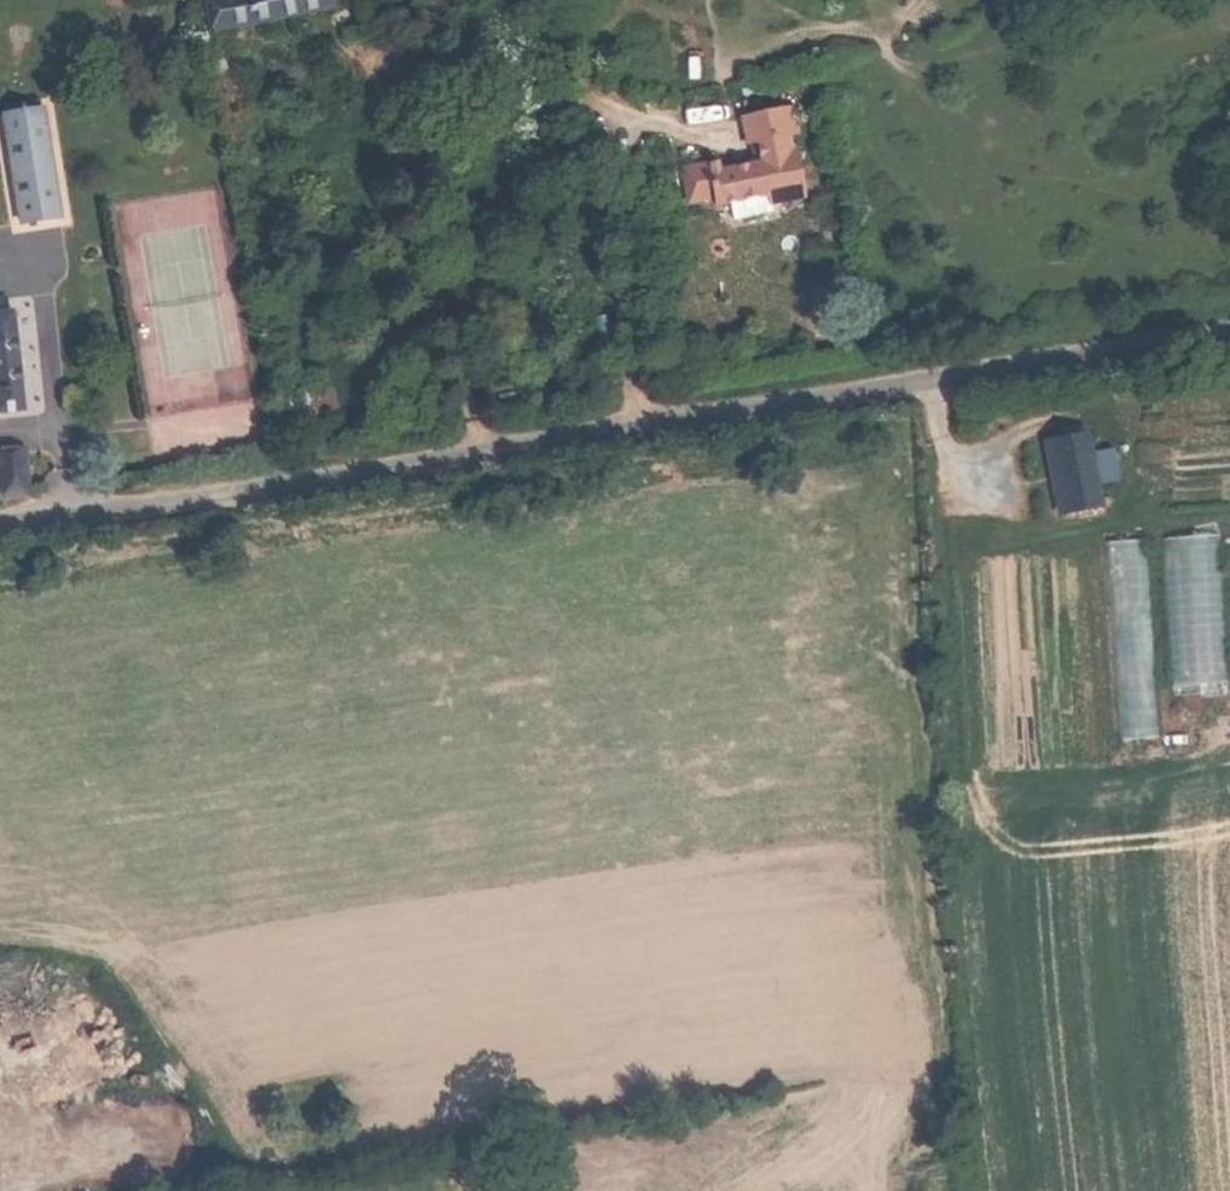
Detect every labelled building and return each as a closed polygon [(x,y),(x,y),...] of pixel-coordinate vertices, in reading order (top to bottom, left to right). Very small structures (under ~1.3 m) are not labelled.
[(201,34),(333,11),(331,0),(218,0),(196,4),(201,34)] [(671,166),(677,195),(703,191),(705,201),(757,192),(759,203),(794,197),(786,146),(780,146),(779,138),(787,136),(783,109),(733,117),(738,144),(746,143),(750,160),(706,167),(705,161),(671,166)] [(4,118),(6,132),(46,127),(43,111),(4,118)] [(6,132),(19,220),(59,216),(46,127),(6,132)] [(18,401),(6,303),(1,303),(0,298),(0,404),(18,401)] [(305,393),(312,425),(332,421),(326,389),(305,393)] [(1085,431),(1048,438),(1062,510),(1098,503),(1085,431)] [(1043,439),(1056,511),(1062,510),(1048,438),(1043,439)] [(26,497),(20,452),(0,456),(0,501),(26,497)]
